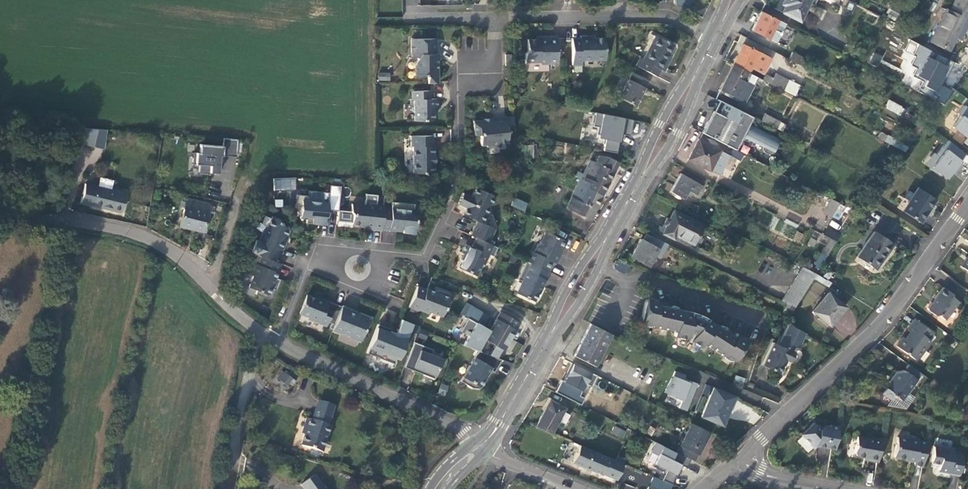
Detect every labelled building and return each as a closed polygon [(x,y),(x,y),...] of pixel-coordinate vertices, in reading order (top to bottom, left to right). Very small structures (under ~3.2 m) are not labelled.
[(686,10),(691,0),(675,0),(675,5),(686,10)] [(800,21),(811,0),(783,0),(781,4),(784,6),(781,12),(800,21)] [(949,50),(958,33),(962,36),(967,24),(967,2),(964,0),(955,0),(949,11),(946,10),(931,40),(949,50)] [(785,24),(760,11),(751,30),(776,42),(785,24)] [(636,66),(656,76),(660,69),(663,70),(667,62),(666,61),(674,45),(656,35),(643,59),(640,58),(636,66)] [(557,61),(557,36),(538,36),(538,39),(527,39),(527,51),(525,53),(525,62),(539,62),(541,64),(549,64),(549,62),(557,61)] [(589,36),(580,36),(580,38),(572,38),(572,65),(581,65),(581,60),(605,59),(604,38),(589,38),(589,36)] [(418,58),(414,65),(414,76),(427,76),(427,83),(438,83),(437,54),(436,54),(436,39),(411,39),(411,55),(418,58)] [(940,84),(952,61),(909,39),(900,58),(904,60),(899,71),(906,74),(905,77),(922,85),(919,90),(945,104),(952,90),(940,84)] [(732,65),(747,72),(748,72),(750,68),(763,74),(771,59),(743,45),(732,65)] [(788,59),(796,63),(800,66),(804,58),(792,52),(788,59)] [(874,53),(869,63),(876,66),(881,57),(874,53)] [(747,72),(732,65),(720,90),(734,97),(743,101),(756,77),(748,72),(747,72)] [(768,69),(762,80),(783,90),(788,80),(768,69)] [(377,73),(378,81),(390,80),(390,72),(377,73)] [(635,105),(648,80),(632,72),(619,97),(635,105)] [(788,80),(783,90),(794,96),(799,85),(788,80)] [(415,121),(432,120),(434,118),(434,107),(438,107),(438,99),(430,99),(430,90),(411,91),(412,99),(414,99),(415,121)] [(887,100),(884,108),(897,114),(900,107),(887,100)] [(701,132),(729,147),(734,149),(741,137),(762,145),(762,146),(762,147),(762,148),(762,149),(762,150),(763,151),(763,152),(764,152),(765,153),(766,153),(767,154),(768,154),(769,154),(770,153),(771,153),(771,152),(772,152),(773,151),(779,139),(748,123),(751,116),(745,114),(724,103),(719,114),(714,112),(712,111),(707,121),(701,132)] [(964,106),(958,113),(961,115),(952,126),(967,138),(964,143),(967,145),(967,109),(964,106)] [(631,134),(634,120),(596,112),(593,124),(600,126),(598,138),(606,140),(603,150),(618,153),(623,133),(631,134)] [(764,113),(760,120),(776,128),(780,121),(764,113)] [(499,145),(499,143),(508,142),(505,116),(491,118),(492,121),(484,121),(484,119),(473,121),(475,135),(480,134),(481,145),(486,144),(486,146),(499,145)] [(785,124),(780,121),(776,128),(782,131),(785,124)] [(922,128),(917,124),(910,134),(915,138),(922,128)] [(94,145),(98,129),(80,128),(76,143),(93,147),(94,145)] [(106,129),(98,129),(94,145),(103,147),(106,129)] [(880,132),(877,138),(884,141),(887,136),(880,132)] [(432,145),(432,135),(410,136),(411,146),(413,146),(413,173),(434,173),(434,164),(435,164),(435,155),(434,155),(434,145),(432,145)] [(236,156),(237,139),(223,138),(222,145),(200,143),(199,152),(193,151),(192,163),(199,164),(198,173),(209,174),(210,171),(218,172),(219,165),(222,165),(223,155),(236,156)] [(720,150),(698,138),(687,159),(710,171),(712,165),(719,152),(720,150)] [(960,161),(966,154),(948,139),(936,155),(939,157),(930,168),(939,175),(941,173),(946,178),(954,169),(956,171),(962,163),(960,161)] [(524,145),(525,158),(532,157),(531,144),(524,145)] [(719,152),(712,165),(714,166),(719,166),(724,156),(721,153),(719,152)] [(930,168),(939,157),(936,155),(934,153),(925,164),(930,168)] [(587,188),(602,195),(618,162),(607,156),(598,155),(594,162),(590,159),(580,179),(589,183),(587,188)] [(680,172),(669,191),(683,199),(685,194),(689,197),(692,192),(696,194),(701,185),(680,172)] [(273,177),(273,189),(295,190),(296,178),(273,177)] [(589,183),(580,179),(570,198),(571,198),(566,207),(590,219),(602,195),(587,188),(589,183)] [(120,212),(124,193),(85,184),(80,202),(120,212)] [(306,223),(326,225),(328,210),(338,211),(340,186),(329,185),(329,193),(309,191),(308,196),(296,195),(295,208),(301,209),(300,219),(306,219),(306,223)] [(221,199),(229,202),(233,189),(225,186),(221,199)] [(476,237),(488,243),(494,229),(481,223),(494,196),(475,187),(471,197),(462,193),(457,203),(466,207),(462,214),(476,221),(470,235),(476,237)] [(902,210),(920,222),(935,199),(917,187),(913,193),(902,210)] [(526,202),(513,197),(510,205),(523,211),(526,202)] [(838,203),(829,198),(823,212),(831,216),(832,216),(838,203)] [(209,204),(186,199),(179,226),(203,232),(209,204)] [(383,211),(381,229),(397,231),(397,229),(402,229),(402,233),(414,234),(414,230),(415,230),(417,210),(413,210),(414,204),(391,202),(391,208),(390,211),(383,211)] [(383,211),(383,208),(383,205),(375,205),(375,206),(351,203),(350,211),(353,214),(352,224),(364,225),(364,229),(381,230),(381,229),(383,211)] [(841,204),(838,203),(832,216),(837,219),(842,210),(839,208),(841,204)] [(673,211),(662,233),(673,238),(674,235),(691,244),(701,224),(673,211)] [(256,254),(274,261),(278,250),(282,251),(286,241),(283,240),(286,235),(287,230),(286,227),(282,225),(280,221),(271,217),(266,229),(263,231),(259,242),(255,240),(251,252),(256,254)] [(525,261),(548,271),(553,262),(556,263),(560,254),(559,254),(562,247),(561,247),(564,240),(545,231),(539,244),(537,244),(533,252),(530,251),(525,261)] [(799,243),(803,234),(797,231),(793,240),(799,243)] [(892,244),(874,231),(857,256),(873,268),(881,257),(882,258),(892,244)] [(667,243),(646,233),(642,239),(640,238),(630,256),(647,266),(653,255),(659,258),(667,243)] [(488,243),(476,237),(472,246),(466,243),(462,252),(464,253),(461,259),(462,260),(459,267),(476,276),(482,263),(484,264),(488,254),(493,256),(497,247),(488,243)] [(819,267),(835,241),(829,238),(813,264),(819,267)] [(274,261),(256,254),(248,274),(253,276),(249,287),(257,290),(255,294),(267,299),(271,288),(275,290),(280,280),(273,277),(274,272),(277,273),(280,264),(274,261)] [(548,271),(525,261),(517,279),(522,281),(516,293),(534,301),(540,288),(541,289),(546,280),(544,279),(548,271)] [(781,300),(794,307),(815,274),(802,267),(781,300)] [(441,291),(434,292),(426,288),(425,289),(417,286),(408,307),(418,311),(418,310),(428,313),(428,311),(442,316),(450,295),(441,291)] [(950,293),(942,287),(934,298),(935,299),(933,302),(931,302),(927,307),(927,310),(934,314),(937,314),(945,320),(958,301),(950,296),(950,293)] [(812,310),(830,325),(845,307),(827,292),(812,310)] [(334,325),(341,308),(327,302),(326,304),(306,296),(298,314),(307,318),(307,320),(325,327),(327,323),(334,325)] [(690,311),(689,314),(671,311),(669,311),(669,310),(659,308),(656,308),(658,301),(650,299),(645,298),(644,302),(641,317),(640,322),(645,323),(652,324),(652,325),(675,330),(674,335),(687,338),(688,332),(694,334),(690,339),(701,346),(704,342),(723,355),(724,354),(730,358),(734,361),(737,356),(745,344),(747,340),(743,337),(737,333),(733,340),(731,338),(731,337),(723,332),(722,333),(720,331),(720,330),(705,321),(707,318),(702,315),(700,314),(697,313),(695,312),(690,311)] [(464,316),(470,305),(466,302),(460,313),(464,316)] [(790,315),(794,307),(786,304),(783,312),(790,315)] [(341,308),(334,325),(332,332),(341,335),(341,334),(360,341),(366,326),(368,327),(372,318),(359,313),(358,316),(354,314),(356,311),(342,305),(341,308)] [(489,315),(470,305),(464,316),(467,317),(483,326),(489,315)] [(468,335),(462,344),(480,351),(497,358),(501,349),(503,350),(519,322),(500,311),(489,330),(483,326),(467,317),(459,331),(468,335)] [(384,353),(396,358),(399,359),(413,324),(401,319),(396,333),(391,331),(391,330),(378,324),(366,353),(378,358),(379,355),(384,353)] [(933,332),(917,321),(913,327),(911,326),(908,330),(909,332),(904,338),(902,337),(896,346),(916,360),(926,347),(925,346),(929,340),(928,339),(933,332)] [(610,334),(590,323),(574,356),(594,366),(610,334)] [(418,354),(412,370),(434,379),(440,364),(439,364),(442,358),(431,354),(433,349),(414,341),(410,351),(418,354)] [(762,364),(779,372),(785,359),(788,360),(792,351),(772,342),(762,364)] [(404,367),(412,370),(418,354),(410,351),(404,367)] [(476,358),(474,357),(460,381),(472,388),(479,388),(487,374),(485,372),(487,368),(494,372),(501,359),(497,358),(480,351),(476,358)] [(394,364),(396,358),(384,353),(379,355),(378,358),(394,364)] [(585,383),(591,386),(596,375),(571,362),(566,372),(567,373),(563,381),(561,380),(555,392),(580,405),(584,398),(579,395),(585,383)] [(685,375),(674,371),(672,376),(664,392),(681,400),(678,407),(686,410),(697,383),(689,380),(688,382),(683,379),(685,375)] [(901,400),(916,379),(904,371),(895,372),(888,381),(889,383),(882,393),(891,399),(894,395),(901,400)] [(277,379),(287,386),(292,379),(282,372),(277,379)] [(732,383),(741,387),(744,378),(735,375),(732,383)] [(720,425),(732,395),(712,387),(700,417),(720,425)] [(549,400),(535,426),(551,432),(558,420),(563,411),(564,408),(549,400)] [(318,401),(314,414),(325,418),(326,413),(331,414),(334,406),(318,401)] [(569,414),(563,411),(558,420),(564,423),(569,414)] [(310,449),(321,452),(329,426),(327,425),(331,414),(326,413),(325,418),(314,414),(313,414),(311,420),(308,419),(304,430),(305,431),(300,446),(310,449)] [(829,426),(823,424),(819,429),(813,422),(800,434),(813,448),(816,445),(834,448),(838,426),(829,425),(829,426)] [(698,455),(710,432),(691,423),(677,453),(690,459),(694,461),(697,454),(698,455)] [(611,433),(623,439),(626,431),(615,425),(611,433)] [(854,452),(856,455),(867,457),(867,459),(877,461),(881,440),(871,438),(871,439),(856,436),(854,452)] [(913,464),(922,466),(927,442),(918,440),(916,438),(911,437),(908,439),(907,439),(897,437),(893,456),(914,460),(913,464)] [(686,467),(690,459),(677,453),(655,442),(650,451),(658,455),(652,466),(662,471),(664,468),(666,469),(661,479),(671,484),(675,476),(677,477),(681,469),(677,467),(679,464),(686,467)] [(616,479),(623,463),(586,447),(579,444),(572,462),(582,466),(583,465),(593,469),(592,470),(602,474),(602,473),(616,479)] [(938,470),(959,474),(963,448),(953,447),(953,450),(933,446),(931,462),(939,464),(938,470)] [(634,484),(649,485),(650,474),(635,472),(634,484)] [(314,475),(300,485),(304,488),(325,488),(314,475)]
